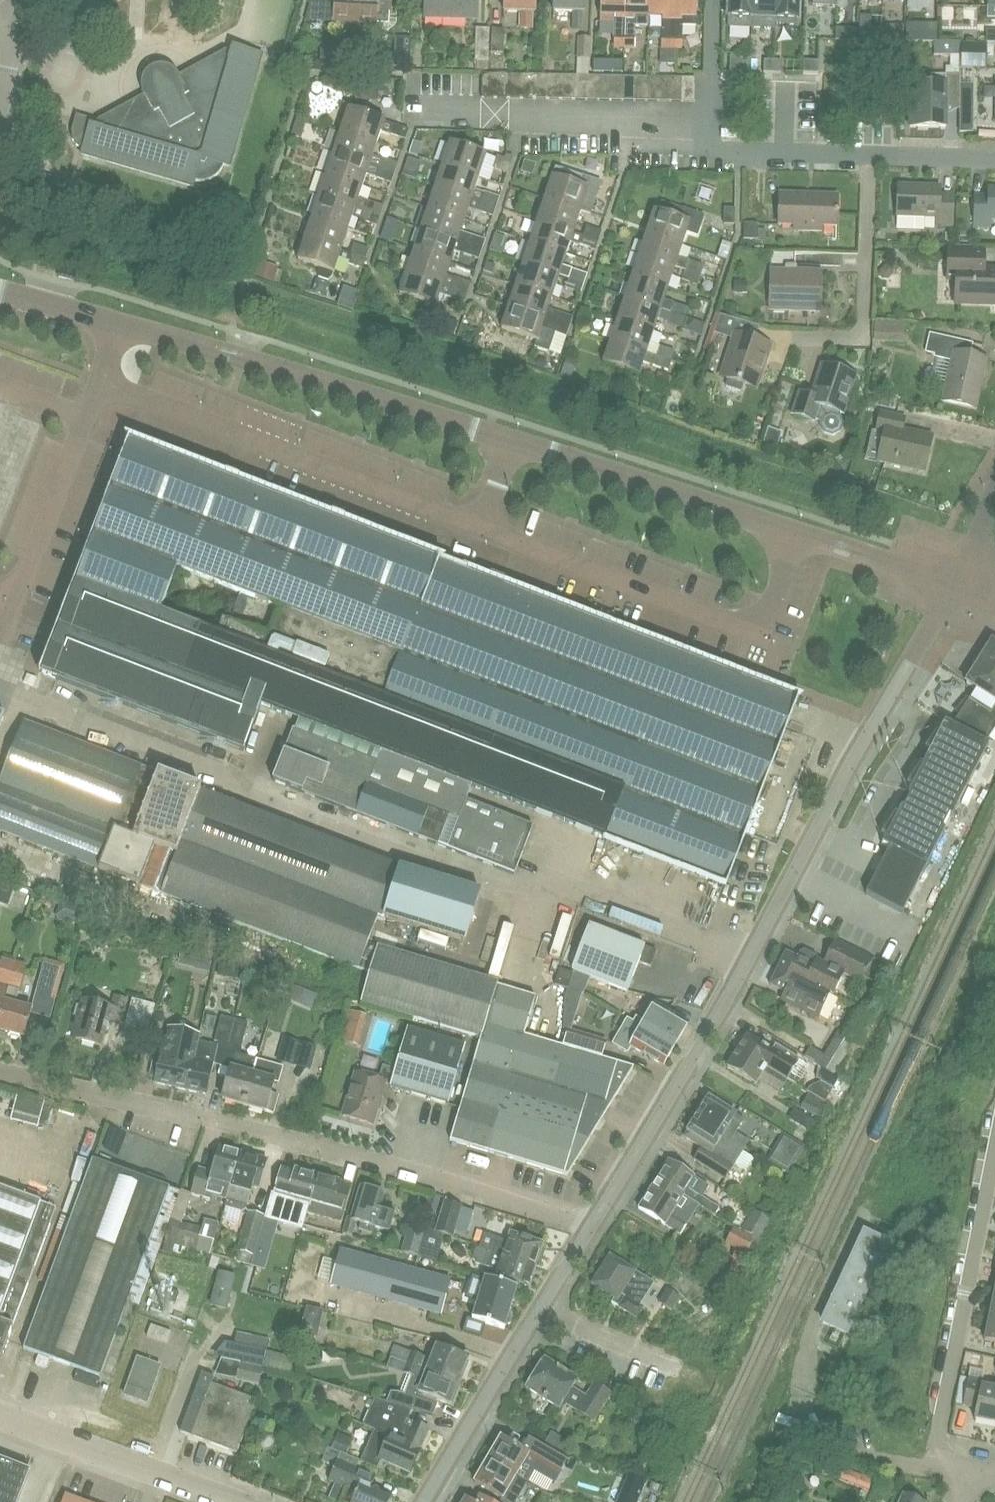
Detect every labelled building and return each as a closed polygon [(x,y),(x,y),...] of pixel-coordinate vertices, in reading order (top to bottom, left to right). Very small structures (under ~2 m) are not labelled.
[(333,22),(377,24),(377,31),(389,31),(396,25),(397,12),(392,12),(392,0),(334,0),(333,22)] [(425,19),(477,20),(477,0),(425,0),(425,19)] [(520,12),(520,29),(532,29),(533,13),(535,13),(536,0),(504,0),(504,12),(520,12)] [(553,12),(573,12),(573,30),(583,31),(583,12),(584,13),(584,0),(553,0),(553,12)] [(615,48),(621,48),(622,0),(600,0),(600,22),(614,22),(614,48),(615,48)] [(648,17),(647,16),(647,0),(622,0),(621,48),(634,49),(634,35),(635,27),(647,27),(648,17)] [(648,17),(662,17),(661,49),(671,50),(672,0),(647,0),(647,16),(648,17)] [(671,50),(682,50),(683,27),(696,27),(697,18),(697,0),(672,0),(671,50)] [(727,27),(751,28),(752,0),(728,0),(727,27)] [(751,28),(774,29),(775,0),(752,0),(751,28)] [(775,24),(798,25),(799,0),(775,0),(774,29),(775,29),(775,24)] [(475,60),(489,61),(490,29),(476,29),(475,60)] [(503,30),(492,29),(490,73),(498,73),(499,62),(502,62),(503,30)] [(847,41),(847,30),(836,29),(836,40),(847,41)] [(894,41),(894,29),(884,29),(884,41),(894,41)] [(881,30),(871,30),(871,42),(880,42),(881,30)] [(930,41),(930,30),(918,30),(918,41),(930,41)] [(930,30),(930,41),(934,41),(939,41),(939,30),(930,30)] [(576,76),(582,76),(582,75),(589,75),(591,38),(577,38),(577,59),(576,76)] [(934,55),(934,57),(950,57),(960,57),(960,44),(960,43),(938,43),(934,43),(934,55)] [(987,44),(960,44),(960,57),(960,68),(960,69),(987,69),(987,44)] [(222,169),(224,166),(230,167),(262,55),(232,46),(231,52),(225,50),(179,76),(177,73),(174,71),(171,69),(168,67),(165,66),(161,66),(158,66),(154,67),(151,69),(148,71),(145,73),(143,76),(142,80),(141,83),(141,87),(141,90),(142,93),(143,96),(96,122),(76,116),(77,115),(76,114),(71,130),(71,136),(73,142),(77,147),(82,149),(81,155),(193,188),(195,182),(199,182),(204,182),(209,181),(213,179),(216,176),(220,173),(222,169)] [(346,50),(321,49),(320,68),(346,69),(346,50)] [(749,60),(729,60),(729,75),(749,75),(749,60)] [(804,61),(804,74),(819,75),(819,62),(804,61)] [(765,75),(774,75),(774,63),(765,63),(765,75)] [(783,63),(774,63),(774,75),(783,75),(783,63)] [(910,109),(910,128),(946,128),(946,107),(959,107),(960,76),(960,69),(960,68),(948,67),(948,76),(945,76),(930,76),(913,76),(910,77),(910,85),(914,87),(914,109),(910,109)] [(493,98),(494,75),(481,74),(481,98),(493,98)] [(494,75),(493,98),(506,98),(506,75),(494,75)] [(506,98),(518,99),(519,75),(506,75),(506,98)] [(518,99),(531,99),(531,75),(519,75),(518,99)] [(531,99),(543,99),(544,76),(531,75),(531,99)] [(594,75),(589,75),(582,75),(582,76),(581,100),(594,100),(594,75)] [(594,100),(606,100),(607,75),(594,75),(594,100)] [(606,100),(619,100),(619,76),(607,75),(606,100)] [(544,76),(543,99),(556,99),(556,76),(544,76)] [(556,99),(569,99),(569,76),(556,76),(556,99)] [(582,76),(576,76),(569,76),(569,99),(581,100),(582,76)] [(619,100),(631,100),(632,76),(619,76),(619,100)] [(631,100),(644,101),(644,76),(632,76),(631,100)] [(644,76),(644,101),(656,101),(657,76),(644,76)] [(656,101),(669,101),(669,77),(657,76),(656,101)] [(669,77),(669,101),(681,101),(682,76),(670,76),(670,77),(669,77)] [(694,77),(682,76),(681,101),(694,101),(694,77)] [(348,110),(341,132),(377,144),(381,132),(390,135),(405,140),(409,130),(393,125),(384,122),(348,110)] [(292,133),(301,136),(303,129),(294,126),(292,133)] [(334,153),(395,173),(398,164),(383,159),(373,156),(377,144),(341,132),(334,153)] [(450,143),(443,166),(479,178),(486,156),(450,143)] [(326,175),(363,187),(367,174),(376,177),(375,178),(391,184),(395,173),(334,153),(326,175)] [(492,169),(508,174),(511,164),(496,159),(492,169)] [(496,207),(499,198),(484,193),(475,190),(479,178),(443,166),(436,187),(496,207)] [(555,167),(544,200),(581,212),(591,215),(601,182),(555,167)] [(363,187),(326,175),(319,197),(380,217),(383,207),(359,199),(363,187)] [(936,225),(951,226),(952,196),(940,196),(940,188),(898,186),(897,217),(937,218),(936,225)] [(493,217),(496,207),(436,187),(428,209),(465,221),(469,209),(493,217)] [(994,220),(994,189),(989,189),(989,197),(977,197),(976,226),(990,227),(990,219),(994,220)] [(838,196),(779,194),(779,225),(794,226),(794,231),(821,231),(821,226),(837,227),(838,196)] [(319,197),(312,218),(348,230),(353,217),(362,220),(362,221),(377,226),(380,217),(319,197)] [(537,221),(574,233),(581,212),(544,200),(537,221)] [(736,207),(724,207),(724,223),(736,223),(736,207)] [(428,209),(421,231),(466,245),(482,251),(485,241),(461,233),(465,221),(428,209)] [(654,212),(647,233),(683,245),(687,233),(697,236),(704,216),(684,210),(680,220),(654,212)] [(305,239),(351,255),(351,254),(341,251),(348,230),(312,218),(305,239)] [(595,250),(598,241),(583,236),(583,237),(574,234),(574,233),(537,221),(530,242),(567,254),(571,242),(595,250)] [(744,239),(758,240),(758,224),(744,224),(744,239)] [(586,227),(583,236),(598,241),(601,232),(586,227)] [(466,245),(421,231),(414,252),(450,264),(454,251),(479,260),(482,251),(466,245)] [(679,257),(683,245),(647,233),(640,254),(676,266),(676,267),(685,271),(685,269),(701,274),(700,276),(705,277),(708,270),(703,267),(703,266),(679,257)] [(366,260),(351,255),(305,239),(298,261),(320,268),(318,272),(319,278),(328,281),(332,277),(334,273),(338,260),(363,268),(366,260)] [(530,242),(523,264),(559,276),(567,254),(530,242)] [(724,242),(719,258),(726,260),(732,244),(724,242)] [(351,254),(351,255),(366,260),(369,250),(354,245),(351,254)] [(947,280),(956,281),(955,305),(994,306),(994,269),(977,269),(978,251),(948,251),(947,280)] [(447,275),(450,264),(414,252),(407,273),(468,293),(471,283),(447,275)] [(632,276),(669,288),(676,267),(676,266),(640,254),(632,276)] [(523,264),(516,286),(552,298),(559,276),(523,264)] [(785,271),(771,270),(770,310),(820,312),(821,272),(797,271),(797,267),(795,265),(787,265),(785,266),(785,271)] [(880,276),(884,279),(888,279),(893,275),(894,270),(890,266),(886,266),(880,271),(880,276)] [(685,269),(685,271),(681,280),(697,285),(700,276),(701,274),(685,269)] [(270,281),(280,284),(284,274),(274,270),(270,281)] [(569,279),(584,284),(587,274),(572,270),(569,279)] [(468,293),(407,273),(400,295),(436,307),(440,294),(465,303),(468,293)] [(664,301),(669,288),(632,276),(625,298),(686,318),(689,308),(674,303),(674,304),(664,301)] [(584,284),(569,279),(565,289),(581,294),(584,284)] [(735,294),(747,294),(748,282),(735,281),(735,294)] [(552,298),(516,286),(509,307),(570,327),(573,318),(548,310),(552,298)] [(618,319),(654,331),(658,319),(682,328),(686,318),(625,298),(618,319)] [(566,337),(570,327),(509,307),(501,329),(537,341),(534,348),(549,353),(555,333),(566,337)] [(711,327),(730,333),(735,318),(716,312),(711,327)] [(654,331),(618,319),(611,340),(672,360),(674,352),(650,344),(654,331)] [(743,385),(757,389),(771,346),(735,334),(725,363),(731,365),(726,379),(728,380),(726,387),(741,392),(743,385)] [(969,355),(971,343),(931,334),(927,352),(936,354),(935,357),(951,360),(942,401),(977,409),(988,360),(969,355)] [(672,360),(611,340),(603,363),(640,375),(644,362),(668,370),(672,360)] [(566,359),(560,376),(571,379),(577,362),(566,359)] [(854,376),(824,366),(813,397),(800,392),(792,415),(813,422),(814,420),(821,422),(820,426),(823,434),(831,436),(839,433),(842,425),(837,419),(839,413),(841,414),(854,376)] [(881,413),(877,430),(884,432),(878,462),(925,472),(933,437),(902,430),(905,418),(881,413)] [(763,442),(777,447),(782,433),(768,429),(763,442)] [(243,750),(260,705),(299,720),(379,751),(471,786),(724,883),(727,876),(733,878),(741,857),(735,855),(795,700),(130,444),(42,673),(243,750)] [(989,647),(967,683),(975,689),(994,701),(994,645),(989,647)] [(985,743),(994,730),(994,729),(994,701),(975,689),(952,725),(985,743)] [(458,821),(466,800),(471,786),(379,751),(299,720),(295,731),(293,730),(273,781),(438,844),(447,848),(458,821)] [(985,743),(952,725),(944,721),(907,794),(910,796),(904,808),(901,806),(891,825),(881,844),(890,848),(866,894),(903,913),(945,831),(942,829),(949,815),(952,817),(988,745),(985,743)] [(158,773),(23,722),(0,783),(0,832),(98,869),(111,835),(131,843),(158,773)] [(111,835),(98,869),(163,894),(182,843),(202,792),(195,789),(195,788),(158,773),(131,843),(111,835)] [(202,792),(182,843),(374,916),(377,917),(378,916),(384,918),(399,868),(399,867),(391,864),(202,792)] [(466,800),(458,821),(447,848),(514,874),(532,825),(466,800)] [(368,944),(377,917),(374,916),(182,843),(163,894),(370,974),(378,947),(368,944)] [(399,868),(384,918),(465,943),(480,893),(399,868)] [(563,931),(569,905),(558,902),(552,929),(563,931)] [(651,967),(657,951),(589,925),(572,970),(628,991),(639,963),(651,967)] [(786,952),(778,968),(828,993),(833,996),(844,974),(861,982),(871,961),(834,943),(825,963),(819,960),(817,957),(805,950),(799,952),(796,958),(786,952)] [(378,947),(370,974),(361,1003),(420,1020),(421,1019),(481,1037),(450,1141),(567,1175),(634,1068),(633,1068),(601,1058),(562,1047),(524,1036),(535,997),(496,986),(497,983),(378,947)] [(197,953),(193,967),(209,971),(212,956),(197,953)] [(14,964),(2,960),(0,967),(0,1015),(12,972),(14,964)] [(14,964),(12,972),(0,1015),(0,1031),(9,1033),(11,1037),(18,1039),(21,1037),(24,1037),(31,1010),(14,1005),(25,967),(14,964)] [(35,995),(51,1000),(60,968),(43,964),(35,995)] [(240,980),(243,968),(236,967),(233,979),(240,980)] [(828,993),(778,968),(770,985),(786,993),(782,1001),(816,1017),(828,993)] [(559,969),(555,985),(568,989),(573,974),(559,969)] [(152,984),(162,987),(165,978),(154,975),(152,984)] [(120,1024),(127,1001),(114,997),(111,1008),(82,1000),(76,1022),(80,1023),(76,1039),(101,1046),(108,1021),(120,1024)] [(354,1039),(363,1010),(341,1003),(333,1033),(354,1039)] [(656,1037),(674,1048),(688,1025),(655,1005),(645,1022),(636,1018),(633,1023),(627,1019),(619,1033),(634,1042),(640,1032),(654,1041),(656,1037)] [(605,1042),(570,1032),(575,1018),(564,1015),(563,1030),(567,1031),(562,1047),(601,1058),(605,1042)] [(214,1041),(228,1045),(234,1020),(221,1016),(214,1041)] [(234,1020),(228,1045),(241,1049),(248,1024),(234,1020)] [(833,1077),(855,1038),(837,1028),(823,1053),(809,1045),(802,1057),(819,1067),(819,1068),(833,1077)] [(155,1084),(188,1091),(198,1042),(199,1035),(170,1029),(165,1054),(161,1054),(160,1061),(157,1060),(153,1062),(151,1074),(153,1078),(156,1078),(155,1084)] [(343,1116),(372,1124),(384,1083),(390,1085),(390,1087),(448,1105),(465,1046),(407,1029),(395,1069),(383,1066),(378,1080),(355,1073),(343,1116)] [(664,1066),(674,1048),(656,1037),(654,1041),(640,1032),(634,1042),(619,1033),(612,1045),(628,1054),(631,1047),(664,1066)] [(739,1049),(770,1069),(770,1068),(787,1079),(800,1059),(776,1044),(772,1050),(747,1035),(739,1049)] [(292,1065),(299,1043),(283,1038),(276,1061),(292,1065)] [(198,1042),(188,1091),(207,1095),(218,1046),(198,1042)] [(770,1069),(739,1049),(727,1067),(755,1084),(760,1077),(780,1090),(786,1080),(770,1069)] [(243,1106),(256,1060),(234,1054),(221,1100),(243,1106)] [(283,1068),(256,1060),(243,1106),(265,1113),(265,1112),(271,1114),(277,1096),(270,1094),(274,1083),(278,1084),(283,1068)] [(824,1103),(830,1093),(819,1085),(810,1089),(808,1093),(824,1103)] [(11,1120),(37,1127),(44,1101),(18,1094),(11,1120)] [(708,1097),(694,1119),(743,1149),(748,1142),(735,1134),(744,1119),(708,1097)] [(799,1108),(816,1119),(823,1107),(806,1097),(799,1108)] [(725,1179),(733,1165),(745,1172),(754,1158),(742,1150),(743,1149),(694,1119),(687,1131),(684,1137),(709,1152),(702,1165),(725,1179)] [(793,1166),(805,1147),(783,1134),(771,1152),(793,1166)] [(197,1172),(191,1194),(190,1195),(192,1195),(210,1200),(211,1195),(227,1199),(227,1200),(240,1153),(240,1152),(219,1146),(211,1175),(197,1172)] [(267,1161),(240,1153),(227,1200),(227,1199),(225,1208),(241,1212),(246,1209),(247,1204),(248,1204),(252,1187),(260,1189),(267,1161)] [(169,1188),(92,1160),(23,1349),(100,1378),(169,1188)] [(694,1177),(668,1161),(658,1177),(695,1200),(694,1202),(696,1204),(715,1215),(719,1208),(701,1196),(708,1185),(694,1177)] [(307,1213),(309,1206),(317,1174),(295,1168),(293,1178),(279,1175),(273,1196),(267,1219),(302,1229),(307,1213)] [(350,1191),(338,1187),(339,1181),(317,1174),(309,1206),(307,1213),(342,1222),(350,1191)] [(694,1202),(695,1200),(658,1177),(649,1192),(639,1208),(680,1234),(688,1222),(686,1221),(696,1204),(694,1202)] [(57,1196),(62,1184),(48,1179),(44,1192),(57,1196)] [(380,1207),(383,1194),(361,1187),(352,1217),(348,1216),(342,1234),(351,1237),(356,1222),(360,1223),(359,1229),(372,1233),(374,1227),(388,1231),(394,1211),(380,1207)] [(57,1209),(0,1188),(0,1363),(57,1209)] [(180,1192),(171,1219),(164,1241),(209,1254),(218,1224),(204,1220),(201,1229),(182,1224),(192,1195),(190,1195),(191,1194),(181,1190),(180,1192)] [(474,1211),(462,1207),(445,1202),(435,1232),(453,1237),(454,1231),(466,1235),(474,1211)] [(493,1224),(497,1212),(484,1208),(480,1220),(493,1224)] [(251,1266),(254,1256),(265,1216),(248,1211),(237,1252),(235,1261),(251,1266)] [(743,1229),(760,1239),(770,1220),(753,1211),(743,1229)] [(729,1222),(720,1236),(739,1248),(747,1234),(729,1222)] [(421,1247),(424,1235),(407,1230),(401,1252),(418,1257),(418,1256),(421,1247)] [(488,1251),(536,1266),(544,1243),(510,1232),(507,1243),(484,1235),(480,1247),(488,1250),(488,1251)] [(888,1244),(864,1233),(823,1322),(846,1333),(888,1244)] [(738,1278),(761,1240),(749,1234),(740,1250),(737,1249),(731,1259),(734,1260),(727,1272),(738,1278)] [(418,1256),(418,1257),(436,1263),(439,1252),(421,1247),(418,1256)] [(536,1266),(488,1251),(488,1250),(480,1247),(475,1250),(473,1257),(476,1263),(483,1265),(497,1270),(495,1275),(529,1287),(536,1266)] [(471,1296),(473,1289),(460,1286),(461,1284),(341,1251),(332,1284),(452,1316),(458,1293),(471,1296)] [(266,1270),(270,1257),(255,1252),(254,1254),(254,1256),(251,1266),(266,1270)] [(643,1308),(636,1304),(651,1281),(609,1255),(591,1284),(614,1299),(612,1302),(620,1307),(619,1307),(637,1318),(643,1308)] [(225,1308),(233,1277),(219,1273),(211,1305),(225,1308)] [(509,1311),(512,1301),(515,1300),(517,1294),(515,1291),(516,1288),(485,1279),(473,1319),(504,1328),(504,1326),(510,1323),(512,1317),(509,1311)] [(166,1301),(175,1304),(179,1294),(169,1290),(166,1301)] [(672,1291),(663,1306),(670,1311),(680,1296),(672,1291)] [(316,1337),(318,1328),(322,1312),(307,1309),(301,1333),(316,1337)] [(990,1316),(984,1341),(994,1343),(994,1317),(990,1316)] [(171,1332),(151,1325),(147,1337),(166,1344),(171,1332)] [(264,1362),(269,1340),(237,1333),(232,1355),(264,1362)] [(315,1342),(312,1353),(338,1361),(341,1349),(315,1342)] [(458,1381),(467,1358),(436,1346),(431,1359),(412,1352),(412,1353),(395,1346),(390,1357),(393,1359),(407,1364),(408,1362),(458,1381)] [(147,1404),(160,1366),(138,1358),(124,1396),(147,1404)] [(585,1397),(572,1388),(578,1379),(544,1358),(526,1387),(559,1408),(561,1405),(565,1407),(566,1405),(593,1422),(611,1394),(594,1383),(585,1397)] [(458,1381),(408,1362),(407,1364),(409,1365),(406,1372),(415,1376),(420,1388),(418,1392),(449,1405),(458,1381)] [(239,1365),(236,1380),(259,1385),(263,1370),(239,1365)] [(180,1432),(191,1436),(236,1453),(255,1400),(211,1384),(214,1377),(202,1373),(180,1432)] [(994,1425),(994,1389),(982,1386),(982,1382),(968,1379),(963,1406),(976,1409),(974,1420),(994,1425)] [(415,1401),(402,1396),(392,1395),(389,1403),(412,1409),(415,1401)] [(362,1425),(375,1431),(421,1449),(429,1430),(408,1420),(412,1409),(389,1403),(374,1399),(362,1425)] [(421,1449),(375,1431),(361,1461),(377,1468),(377,1467),(376,1467),(379,1460),(411,1473),(421,1450),(421,1449)] [(328,1448),(347,1456),(353,1439),(338,1433),(336,1438),(332,1437),(328,1448)] [(488,1459),(526,1481),(533,1469),(545,1476),(551,1466),(561,1472),(568,1459),(531,1438),(524,1450),(501,1436),(488,1459)] [(391,1496),(371,1487),(375,1477),(355,1468),(358,1461),(347,1456),(328,1448),(322,1461),(334,1466),(328,1480),(344,1487),(338,1501),(388,1501),(391,1496)] [(30,1471),(0,1459),(0,1501),(19,1501),(30,1471)] [(488,1459),(474,1482),(508,1501),(514,1501),(526,1481),(488,1459)] [(827,1473),(866,1489),(870,1480),(831,1464),(827,1473)] [(618,1501),(638,1501),(646,1483),(628,1476),(618,1501)] [(649,1491),(659,1495),(663,1487),(653,1482),(649,1491)] [(903,1493),(899,1501),(924,1501),(903,1493)]
